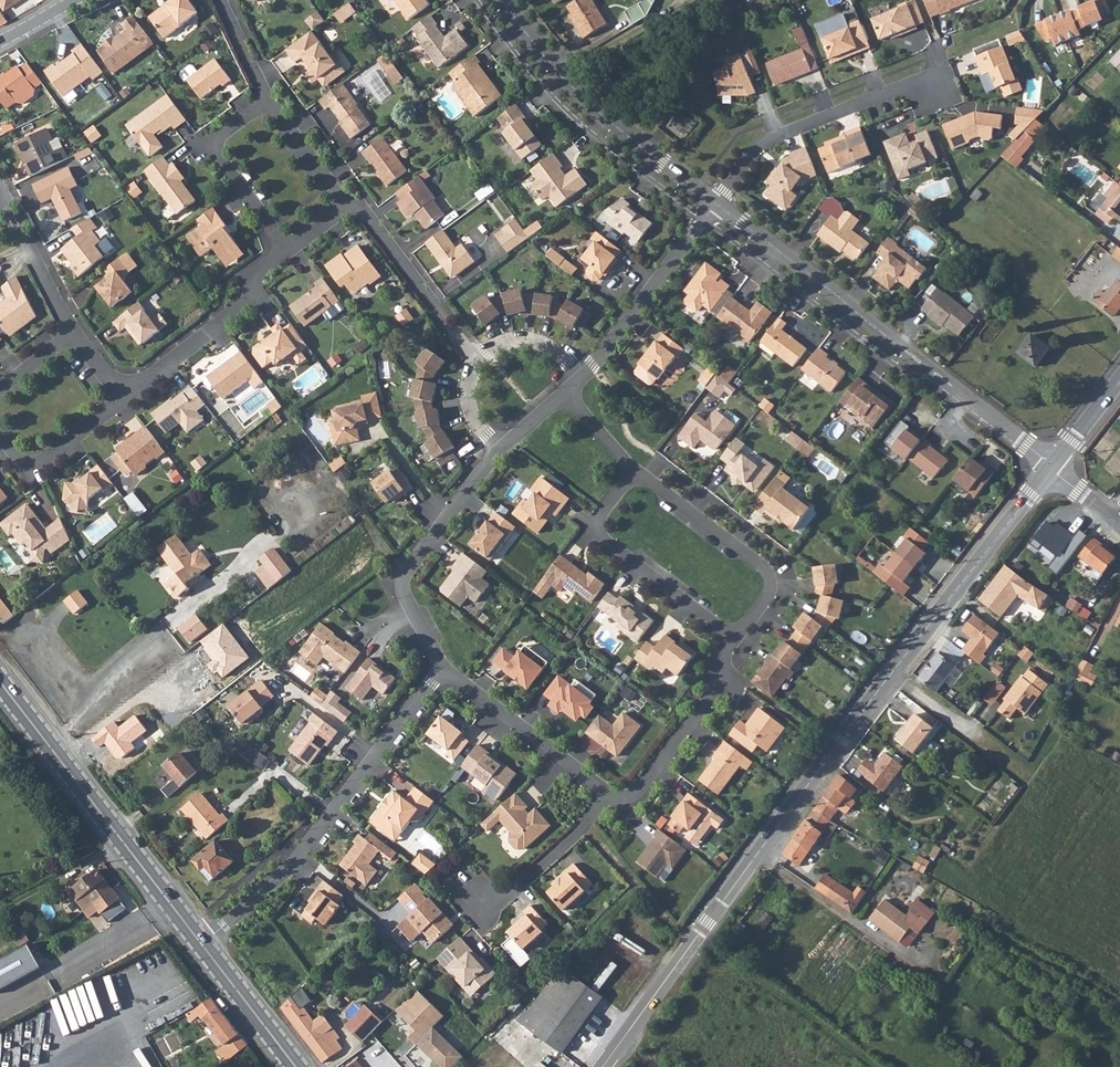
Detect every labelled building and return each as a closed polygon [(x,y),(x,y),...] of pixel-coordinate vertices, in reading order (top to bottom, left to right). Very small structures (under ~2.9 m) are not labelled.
[(4,11),(21,0),(0,0),(0,4),(4,11)] [(162,8),(150,17),(165,38),(199,13),(190,0),(174,0),(167,5),(167,7),(163,10),(162,8)] [(389,3),(404,23),(425,7),(419,0),(393,0),(389,3)] [(568,6),(574,16),(577,21),(575,23),(584,38),(608,24),(593,0),(578,0),(568,6)] [(634,24),(649,15),(656,0),(645,0),(640,3),(640,2),(626,11),(634,24)] [(932,18),(941,14),(942,16),(952,11),(952,10),(977,0),(924,0),(932,18)] [(1037,25),(1047,41),(1054,38),(1057,45),(1082,35),(1080,30),(1088,27),(1088,26),(1105,20),(1103,17),(1111,14),(1106,0),(1100,0),(1080,8),(1082,12),(1074,15),(1073,11),(1037,25)] [(350,3),(334,14),(341,23),(356,12),(350,3)] [(909,6),(907,3),(898,7),(900,10),(872,21),(880,41),(890,37),(899,34),(900,37),(918,30),(917,27),(909,6)] [(909,6),(917,27),(924,24),(916,3),(909,6)] [(307,17),(311,28),(326,22),(322,12),(307,17)] [(337,26),(341,23),(334,14),(330,17),(337,26)] [(870,48),(859,21),(849,25),(845,14),(817,25),(831,59),(857,49),(859,53),(870,48)] [(457,29),(446,37),(437,25),(438,24),(431,15),(413,28),(420,37),(418,38),(440,67),(458,54),(457,53),(469,45),(457,29)] [(144,52),(155,44),(134,16),(123,25),(128,30),(119,37),(120,39),(116,41),(113,38),(104,44),(106,47),(99,52),(115,74),(129,63),(128,61),(143,51),(144,52)] [(819,69),(803,28),(794,32),(800,46),(801,46),(803,50),(767,64),(775,86),(819,69)] [(311,31),(287,50),(296,63),(303,57),(307,62),(312,70),(310,72),(307,74),(313,83),(319,79),(322,77),(328,85),(338,77),(332,69),(339,64),(331,53),(329,55),(311,31)] [(1022,32),(1008,37),(1012,46),(1027,40),(1022,32)] [(1001,40),(974,50),(978,58),(977,58),(981,69),(985,67),(988,75),(984,76),(982,77),(988,92),(1003,87),(1007,97),(1024,90),(1019,79),(1017,80),(1001,40)] [(56,65),(46,72),(64,97),(91,77),(93,80),(103,72),(83,45),(73,52),(75,54),(58,68),(56,65)] [(857,49),(831,59),(832,63),(859,53),(857,49)] [(753,51),(741,56),(746,67),(754,75),(751,78),(762,74),(753,51)] [(1119,72),(1119,52),(1109,63),(1119,72)] [(475,54),(450,73),(456,81),(461,77),(466,84),(467,92),(472,99),(466,105),(475,117),(503,97),(491,81),(487,81),(484,76),(486,74),(479,64),(481,63),(475,54)] [(746,67),(741,56),(734,59),(733,58),(726,62),(729,69),(715,75),(720,86),(715,95),(746,95),(748,95),(750,94),(752,94),(754,93),(756,91),(751,78),(754,75),(746,67)] [(198,72),(187,80),(201,99),(221,84),(223,86),(231,81),(216,59),(198,72)] [(23,104),(35,95),(36,88),(35,88),(42,83),(27,63),(20,69),(18,66),(0,80),(0,100),(7,110),(17,102),(17,103),(23,104)] [(339,64),(332,69),(338,77),(345,72),(339,64)] [(185,81),(187,80),(198,72),(193,66),(190,66),(182,72),(181,75),(185,81)] [(322,77),(319,79),(325,87),(328,85),(322,77)] [(456,81),(451,85),(466,105),(472,99),(467,92),(466,84),(461,77),(456,81)] [(344,83),(320,101),(327,110),(331,107),(337,115),(341,116),(344,120),(342,122),(341,123),(352,139),(372,124),(358,105),(359,104),(344,83)] [(169,95),(127,126),(141,145),(142,144),(151,156),(163,147),(154,135),(162,129),(164,132),(173,126),(175,129),(187,120),(169,95)] [(526,118),(517,104),(498,118),(507,131),(504,133),(523,159),(542,145),(530,128),(524,119),(526,118)] [(1037,121),(1047,110),(1020,107),(1018,124),(1022,124),(1013,133),(1019,139),(1025,133),(1037,121)] [(963,118),(943,126),(953,150),(969,144),(970,141),(978,138),(981,138),(983,140),(990,141),(993,138),(994,128),(1001,129),(1003,116),(975,113),(969,116),(970,119),(964,121),(963,118)] [(526,118),(524,119),(530,128),(532,126),(526,118)] [(32,175),(70,156),(64,146),(53,151),(48,141),(54,138),(48,127),(16,143),(22,154),(26,152),(31,162),(27,164),(32,175)] [(826,146),(819,149),(828,173),(856,162),(854,154),(869,149),(861,127),(844,133),(845,135),(847,140),(841,142),(840,138),(825,143),(826,146)] [(1019,139),(1002,157),(1016,168),(1023,159),(1021,158),(1035,141),(1025,133),(1019,139)] [(906,134),(884,143),(898,179),(902,181),(908,179),(910,175),(909,172),(939,161),(929,134),(919,138),(918,141),(919,144),(920,146),(912,149),(911,147),(906,134)] [(59,136),(54,138),(48,141),(53,151),(64,146),(59,136)] [(384,138),(363,153),(369,161),(371,159),(383,177),(382,178),(388,186),(408,170),(384,138)] [(397,152),(404,147),(399,139),(391,144),(397,152)] [(76,153),(79,158),(94,150),(91,145),(76,153)] [(815,170),(806,148),(791,154),(792,157),(784,160),(785,165),(781,171),(779,169),(778,168),(768,181),(773,185),(768,190),(769,196),(778,203),(784,202),(792,191),(797,184),(799,186),(804,180),(805,179),(804,175),(815,170)] [(554,154),(531,171),(538,180),(532,185),(543,200),(547,197),(551,197),(558,207),(588,184),(576,168),(566,176),(561,168),(564,166),(554,154)] [(171,166),(164,158),(147,171),(179,214),(196,200),(185,185),(183,187),(179,183),(182,181),(186,178),(174,163),(171,166)] [(36,182),(45,200),(57,195),(59,198),(57,199),(67,219),(84,211),(74,186),(80,183),(72,165),(36,182)] [(815,170),(804,175),(805,179),(817,175),(815,170)] [(420,176),(397,193),(402,201),(399,203),(408,215),(412,216),(416,213),(427,228),(445,215),(434,200),(436,198),(420,176)] [(1104,196),(1108,198),(1095,215),(1105,222),(1111,222),(1113,219),(1118,223),(1119,221),(1119,185),(1115,182),(1104,196)] [(495,191),(490,185),(477,194),(482,201),(495,191)] [(797,195),(792,191),(784,202),(778,203),(787,210),(797,195)] [(631,204),(624,198),(607,210),(613,215),(608,222),(614,227),(606,238),(614,245),(623,234),(625,232),(639,242),(653,224),(630,206),(631,204)] [(920,201),(915,208),(920,211),(925,205),(920,201)] [(913,206),(908,213),(920,223),(925,216),(920,211),(915,208),(913,206)] [(229,227),(215,208),(198,220),(203,226),(188,237),(203,256),(214,248),(224,260),(227,258),(231,258),(237,254),(237,250),(241,248),(230,234),(226,228),(229,227)] [(832,216),(817,235),(840,253),(842,250),(843,249),(846,251),(845,253),(854,259),(857,259),(869,244),(852,231),(859,220),(849,212),(845,212),(838,221),(832,216)] [(72,227),(78,234),(62,247),(68,255),(70,253),(74,258),(69,262),(77,274),(102,255),(102,254),(113,246),(105,235),(100,240),(92,229),(96,226),(89,216),(72,227)] [(526,231),(517,219),(503,229),(506,233),(499,238),(509,253),(530,237),(526,231)] [(526,231),(530,237),(544,228),(539,221),(526,231)] [(444,230),(427,243),(441,262),(444,260),(456,276),(476,261),(463,244),(457,248),(444,230)] [(606,238),(598,232),(592,240),(596,243),(584,260),(592,266),(588,271),(589,277),(594,281),(600,280),(611,266),(613,268),(619,259),(617,258),(622,251),(614,245),(606,238)] [(898,245),(889,238),(877,253),(885,260),(880,267),(880,268),(872,278),(888,291),(894,283),(894,281),(900,281),(900,283),(909,290),(917,280),(918,281),(927,270),(897,246),(898,245)] [(342,254),(326,266),(341,288),(345,285),(351,292),(356,293),(369,284),(370,285),(382,277),(374,266),(372,267),(369,263),(369,260),(359,246),(344,257),(342,254)] [(1115,250),(1112,248),(1109,253),(1111,255),(1110,257),(1119,264),(1119,248),(1118,246),(1115,250)] [(245,254),(241,248),(237,250),(237,254),(231,258),(227,258),(224,260),(228,267),(245,254)] [(574,274),(579,267),(553,248),(547,255),(574,274)] [(105,268),(111,277),(98,287),(113,307),(133,292),(125,282),(126,275),(139,266),(128,252),(105,268)] [(444,260),(441,262),(453,278),(456,276),(444,260)] [(722,274),(707,262),(686,291),(690,295),(686,300),(687,304),(696,311),(700,311),(704,305),(712,311),(731,286),(722,279),(718,285),(715,283),(722,274)] [(17,324),(15,321),(18,318),(24,326),(38,316),(18,275),(2,287),(8,299),(0,305),(0,321),(8,332),(17,324)] [(341,300),(324,278),(317,284),(319,287),(293,307),(307,326),(341,300)] [(1113,317),(1119,309),(1119,282),(1117,280),(1106,294),(1100,290),(1091,300),(1113,317)] [(922,308),(928,314),(927,315),(941,327),(943,324),(958,336),(974,317),(945,293),(944,293),(938,288),(922,308)] [(474,308),(487,325),(502,313),(509,311),(510,315),(528,310),(535,311),(535,314),(552,316),(558,320),(559,319),(575,329),(577,326),(584,330),(593,314),(569,301),(566,307),(554,299),(554,297),(538,294),(537,295),(523,293),(522,290),(504,295),(505,296),(491,299),(488,297),(474,308)] [(733,297),(718,317),(751,342),(773,312),(759,301),(751,311),(733,297)] [(114,323),(120,331),(126,327),(129,325),(134,331),(131,333),(140,345),(168,324),(161,314),(152,321),(145,311),(145,310),(140,303),(114,323)] [(406,327),(415,320),(408,310),(399,316),(406,327)] [(780,317),(762,342),(794,366),(808,348),(783,330),(788,323),(780,317)] [(8,332),(11,336),(24,326),(18,318),(15,321),(17,324),(8,332)] [(310,347),(293,325),(285,330),(280,324),(273,330),(276,334),(256,348),(255,355),(265,369),(274,362),(278,366),(287,359),(289,362),(295,358),(303,352),(310,347)] [(126,327),(131,333),(134,331),(129,325),(126,327)] [(685,350),(664,334),(658,342),(657,341),(639,364),(640,365),(635,371),(636,374),(650,385),(653,384),(657,378),(659,379),(676,357),(678,358),(685,350)] [(1017,354),(1035,368),(1050,349),(1032,334),(1017,354)] [(230,359),(241,351),(237,344),(213,361),(216,367),(229,358),(230,359)] [(829,355),(820,347),(803,370),(832,392),(847,372),(827,357),(829,355)] [(428,444),(442,466),(457,457),(453,450),(456,448),(446,432),(445,433),(441,426),(442,426),(439,410),(435,410),(433,403),(434,403),(438,384),(434,383),(435,376),(436,376),(447,361),(429,348),(418,364),(421,366),(418,380),(417,380),(413,398),(416,399),(422,430),(424,429),(432,441),(428,444)] [(242,351),(207,377),(223,399),(248,381),(258,373),(242,351)] [(303,352),(295,358),(301,365),(309,360),(303,352)] [(722,377),(730,384),(737,375),(728,368),(722,377)] [(248,381),(253,388),(264,381),(258,373),(248,381)] [(722,377),(717,373),(707,387),(720,397),(726,390),(732,395),(737,389),(730,384),(722,377)] [(873,388),(859,377),(841,402),(875,428),(892,405),(872,389),(873,388)] [(205,404),(193,388),(185,394),(183,393),(167,405),(165,402),(151,413),(166,432),(179,421),(187,432),(203,419),(197,410),(205,404)] [(369,421),(384,418),(378,393),(363,397),(364,401),(354,403),(355,407),(338,411),(340,420),(331,422),(337,447),(349,444),(358,442),(355,429),(360,423),(369,421)] [(266,405),(272,413),(282,406),(276,398),(266,405)] [(761,407),(770,414),(775,406),(766,399),(760,406),(761,407)] [(271,415),(272,416),(276,413),(285,406),(284,405),(282,406),(272,413),(271,415)] [(708,422),(697,414),(679,437),(695,449),(703,438),(709,442),(709,445),(715,450),(718,449),(737,425),(717,410),(708,422)] [(272,416),(278,424),(282,422),(276,413),(272,416)] [(370,424),(369,421),(360,423),(355,429),(358,442),(349,444),(359,456),(368,450),(361,441),(359,430),(362,426),(370,424)] [(906,461),(908,459),(924,439),(917,433),(914,437),(907,431),(910,428),(902,422),(885,443),(906,461)] [(146,427),(126,442),(124,448),(118,452),(119,453),(112,459),(123,472),(130,473),(133,471),(136,475),(146,468),(146,464),(155,457),(157,460),(166,453),(146,427)] [(798,449),(805,440),(794,432),(787,441),(798,449)] [(737,438),(722,458),(730,465),(727,468),(732,472),(733,480),(740,484),(748,483),(749,483),(750,485),(757,490),(775,466),(766,459),(760,466),(740,452),(746,444),(737,438)] [(908,459),(934,479),(948,460),(930,446),(931,445),(924,439),(908,459)] [(809,443),(805,440),(798,449),(809,457),(816,448),(809,443)] [(954,481),(975,498),(994,473),(988,468),(986,470),(971,459),(954,481)] [(98,464),(89,471),(91,472),(77,483),(75,479),(72,482),(66,481),(62,499),(64,501),(72,503),(70,510),(87,513),(89,499),(103,488),(105,491),(113,484),(98,464)] [(415,488),(402,471),(395,476),(392,471),(374,484),(388,503),(398,496),(400,499),(415,488)] [(515,515),(539,533),(557,510),(560,512),(570,498),(543,477),(532,491),(537,495),(530,503),(526,500),(515,515)] [(777,478),(754,507),(764,514),(768,509),(795,530),(812,508),(810,507),(810,503),(803,498),(798,499),(784,488),(786,485),(777,478)] [(127,498),(141,516),(149,509),(134,492),(127,498)] [(5,522),(14,534),(23,545),(27,542),(33,551),(32,560),(43,562),(45,549),(47,548),(52,554),(70,539),(61,518),(47,529),(27,504),(5,522)] [(517,527),(498,513),(490,522),(489,521),(471,545),(492,560),(517,527)] [(1076,537),(1050,517),(1028,547),(1061,571),(1079,546),(1073,542),(1076,537)] [(5,522),(1,524),(11,536),(14,534),(5,522)] [(880,566),(873,574),(902,597),(909,588),(903,584),(909,576),(912,578),(922,566),(918,563),(925,554),(922,552),(929,543),(911,529),(904,537),(907,540),(884,569),(880,566)] [(197,575),(212,564),(200,548),(191,555),(176,535),(158,549),(177,574),(167,583),(178,598),(191,589),(189,587),(200,579),(197,575)] [(1079,558),(1103,577),(1117,558),(1093,539),(1079,558)] [(255,572),(268,589),(291,571),(273,549),(259,559),(264,565),(255,572)] [(488,571),(465,554),(454,568),(457,570),(443,589),(443,593),(462,607),(468,598),(471,598),(477,602),(491,585),(483,579),(488,571)] [(589,575),(562,555),(535,592),(544,599),(553,586),(561,592),(565,586),(575,594),(578,591),(592,602),(606,584),(591,572),(589,575)] [(754,682),(773,697),(788,678),(790,679),(796,672),(792,669),(824,627),(828,630),(836,618),(840,619),(844,601),(831,598),(834,584),(838,584),(835,565),(814,569),(817,587),(816,594),(823,596),(819,614),(815,620),(806,614),(795,628),(798,630),(789,643),(786,641),(775,656),(772,654),(766,661),(768,663),(754,682)] [(1053,599),(1028,583),(1006,566),(979,601),(1001,617),(1018,595),(1027,600),(1026,601),(1040,610),(1043,606),(1047,609),(1053,599)] [(66,601),(76,614),(89,604),(79,590),(66,601)] [(620,599),(610,592),(599,607),(621,623),(618,627),(638,642),(655,620),(622,596),(620,599)] [(4,624),(14,616),(0,598),(0,618),(4,624)] [(1081,606),(1072,601),(1068,608),(1076,613),(1081,606)] [(1083,607),(1079,615),(1084,619),(1089,611),(1083,607)] [(1000,633),(975,614),(962,631),(974,640),(970,645),(968,643),(961,651),(969,657),(979,665),(986,656),(983,655),(1000,633)] [(179,628),(189,642),(206,629),(196,615),(179,628)] [(222,623),(199,642),(214,660),(207,665),(213,673),(217,671),(222,678),(248,658),(222,623)] [(341,666),(355,647),(348,642),(346,644),(335,635),(336,634),(322,624),(301,653),(318,666),(324,657),(337,667),(341,666)] [(657,648),(649,642),(636,659),(645,665),(648,661),(656,667),(665,674),(669,668),(680,676),(698,653),(686,644),(681,651),(675,646),(677,643),(667,635),(657,648)] [(527,646),(522,652),(545,670),(550,663),(527,646)] [(337,667),(346,673),(362,652),(355,647),(341,666),(337,667)] [(919,680),(937,693),(957,667),(956,667),(960,660),(943,648),(919,680)] [(505,649),(495,662),(507,672),(530,689),(545,670),(522,652),(517,659),(505,649)] [(385,695),(397,679),(387,671),(386,674),(376,666),(377,664),(370,658),(348,689),(364,701),(374,687),(385,695)] [(1082,658),(1072,676),(1089,686),(1096,676),(1088,672),(1093,665),(1082,658)] [(645,665),(653,671),(656,667),(648,661),(645,665)] [(1048,684),(1029,669),(1023,677),(1021,676),(1007,695),(1009,697),(999,710),(1009,718),(1017,708),(1025,714),(1048,684)] [(573,687),(560,677),(547,695),(556,701),(555,703),(564,709),(579,721),(583,715),(591,705),(593,702),(573,687)] [(263,680),(229,706),(243,724),(248,724),(253,720),(251,718),(255,714),(257,717),(263,713),(263,708),(262,706),(275,696),(263,680)] [(578,680),(573,687),(593,702),(598,696),(578,680)] [(985,699),(993,705),(1005,687),(997,682),(985,699)] [(313,699),(322,705),(329,696),(320,690),(313,699)] [(329,696),(322,705),(346,723),(353,713),(340,703),(343,699),(333,691),(329,696)] [(564,709),(555,703),(552,706),(561,713),(564,709)] [(595,708),(591,705),(583,715),(588,718),(595,708)] [(447,754),(456,761),(470,741),(462,735),(464,733),(452,724),(455,720),(456,720),(457,714),(450,708),(429,735),(450,750),(447,754)] [(742,721),(732,734),(755,752),(760,745),(769,752),(787,728),(761,708),(748,726),(742,721)] [(181,723),(186,731),(198,722),(192,713),(181,723)] [(615,726),(600,715),(587,732),(619,756),(642,726),(625,713),(615,726)] [(291,751),(311,766),(327,745),(329,747),(340,732),(316,714),(311,721),(312,722),(291,751)] [(896,741),(914,754),(933,728),(915,714),(896,741)] [(146,732),(134,716),(117,728),(113,723),(91,739),(98,748),(104,744),(118,760),(134,748),(131,743),(146,732)] [(727,741),(720,749),(714,757),(716,759),(701,780),(720,795),(742,765),(746,768),(752,760),(727,741)] [(518,774),(480,745),(463,767),(488,786),(484,791),(497,801),(501,797),(518,774)] [(257,750),(241,755),(251,762),(253,759),(266,770),(273,761),(257,750)] [(162,790),(168,797),(196,771),(180,752),(163,767),(174,780),(162,790)] [(866,779),(884,792),(903,767),(886,754),(876,766),(870,761),(867,765),(865,763),(858,772),(866,778),(866,779)] [(266,770),(253,759),(251,762),(264,772),(266,770)] [(838,775),(814,808),(830,821),(835,814),(838,809),(844,813),(847,813),(854,803),(853,800),(850,797),(856,789),(838,775)] [(436,802),(417,787),(407,800),(395,791),(372,823),(390,836),(397,835),(402,828),(405,831),(412,822),(421,821),(436,802)] [(181,809),(207,839),(229,820),(223,813),(220,815),(201,792),(181,809)] [(723,819),(690,793),(678,809),(680,811),(670,825),(681,833),(685,828),(689,832),(684,838),(695,845),(710,825),(716,829),(723,819)] [(529,807),(517,794),(485,822),(492,829),(502,820),(515,834),(512,837),(511,842),(518,849),(523,849),(526,847),(527,848),(552,825),(537,809),(531,815),(528,817),(523,812),(526,809),(529,807)] [(782,855),(798,866),(821,833),(830,821),(814,808),(782,855)] [(821,833),(829,839),(838,826),(830,821),(821,833)] [(485,822),(483,824),(489,831),(492,829),(485,822)] [(397,841),(405,831),(402,828),(397,835),(390,836),(397,841)] [(688,850),(661,830),(655,837),(657,839),(639,863),(658,878),(668,864),(674,868),(688,850)] [(342,866),(369,886),(380,872),(371,865),(382,851),(384,853),(384,855),(393,862),(399,854),(373,834),(368,840),(361,835),(355,843),(358,845),(342,866)] [(193,861),(202,871),(205,868),(215,878),(233,861),(216,840),(193,861)] [(422,854),(414,865),(422,871),(430,859),(422,854)] [(913,868),(923,873),(930,863),(920,858),(913,868)] [(430,859),(422,871),(427,875),(438,865),(430,859)] [(550,893),(566,910),(595,884),(576,863),(568,871),(571,874),(564,880),(563,878),(555,885),(557,886),(550,893)] [(94,904),(113,890),(97,869),(68,891),(77,902),(87,894),(94,904)] [(564,880),(571,874),(568,871),(554,883),(555,885),(563,878),(564,880)] [(825,875),(815,890),(852,914),(866,892),(858,887),(854,894),(825,875)] [(345,896),(326,881),(314,897),(317,899),(304,916),(314,924),(318,918),(328,926),(342,906),(339,904),(345,896)] [(417,884),(401,897),(415,913),(400,926),(414,942),(425,932),(435,943),(452,928),(447,922),(449,920),(430,899),(428,901),(424,896),(426,894),(417,884)] [(94,904),(109,922),(127,909),(113,890),(94,904)] [(87,894),(77,902),(84,911),(94,904),(87,894)] [(872,917),(883,926),(881,928),(901,943),(912,927),(920,933),(929,921),(920,914),(918,917),(910,911),(907,915),(886,899),(872,917)] [(504,945),(524,967),(534,958),(526,949),(545,932),(543,930),(549,924),(532,905),(525,912),(529,915),(510,932),(514,937),(504,945)] [(757,925),(764,930),(773,917),(766,913),(757,925)] [(14,934),(20,946),(30,941),(23,929),(14,934)] [(462,938),(441,957),(447,963),(445,965),(451,972),(453,970),(468,987),(471,984),(479,992),(498,975),(483,958),(481,959),(479,962),(472,953),(474,951),(462,938)] [(0,959),(0,989),(37,970),(26,945),(0,959)] [(479,962),(481,959),(474,951),(472,953),(479,962)] [(77,971),(79,976),(90,970),(87,965),(77,971)] [(561,966),(519,1023),(561,1054),(603,997),(561,966)] [(468,987),(453,970),(451,972),(474,997),(479,992),(471,984),(468,987)] [(282,1008),(293,1022),(323,1062),(342,1048),(336,1041),(340,1038),(324,1016),(315,1023),(304,1009),(314,1002),(303,988),(282,1008)] [(416,991),(394,1011),(413,1031),(406,1039),(414,1046),(415,1045),(432,1028),(443,1017),(416,991)] [(198,1009),(226,1045),(216,1053),(218,1055),(221,1053),(227,1061),(247,1047),(210,999),(198,1009)] [(367,1006),(366,1005),(346,1026),(363,1043),(383,1022),(367,1006)] [(188,1014),(193,1020),(200,1015),(196,1010),(188,1014)] [(432,1028),(415,1045),(438,1066),(454,1066),(463,1057),(432,1028)] [(988,1037),(995,1042),(999,1036),(992,1031),(988,1037)]
